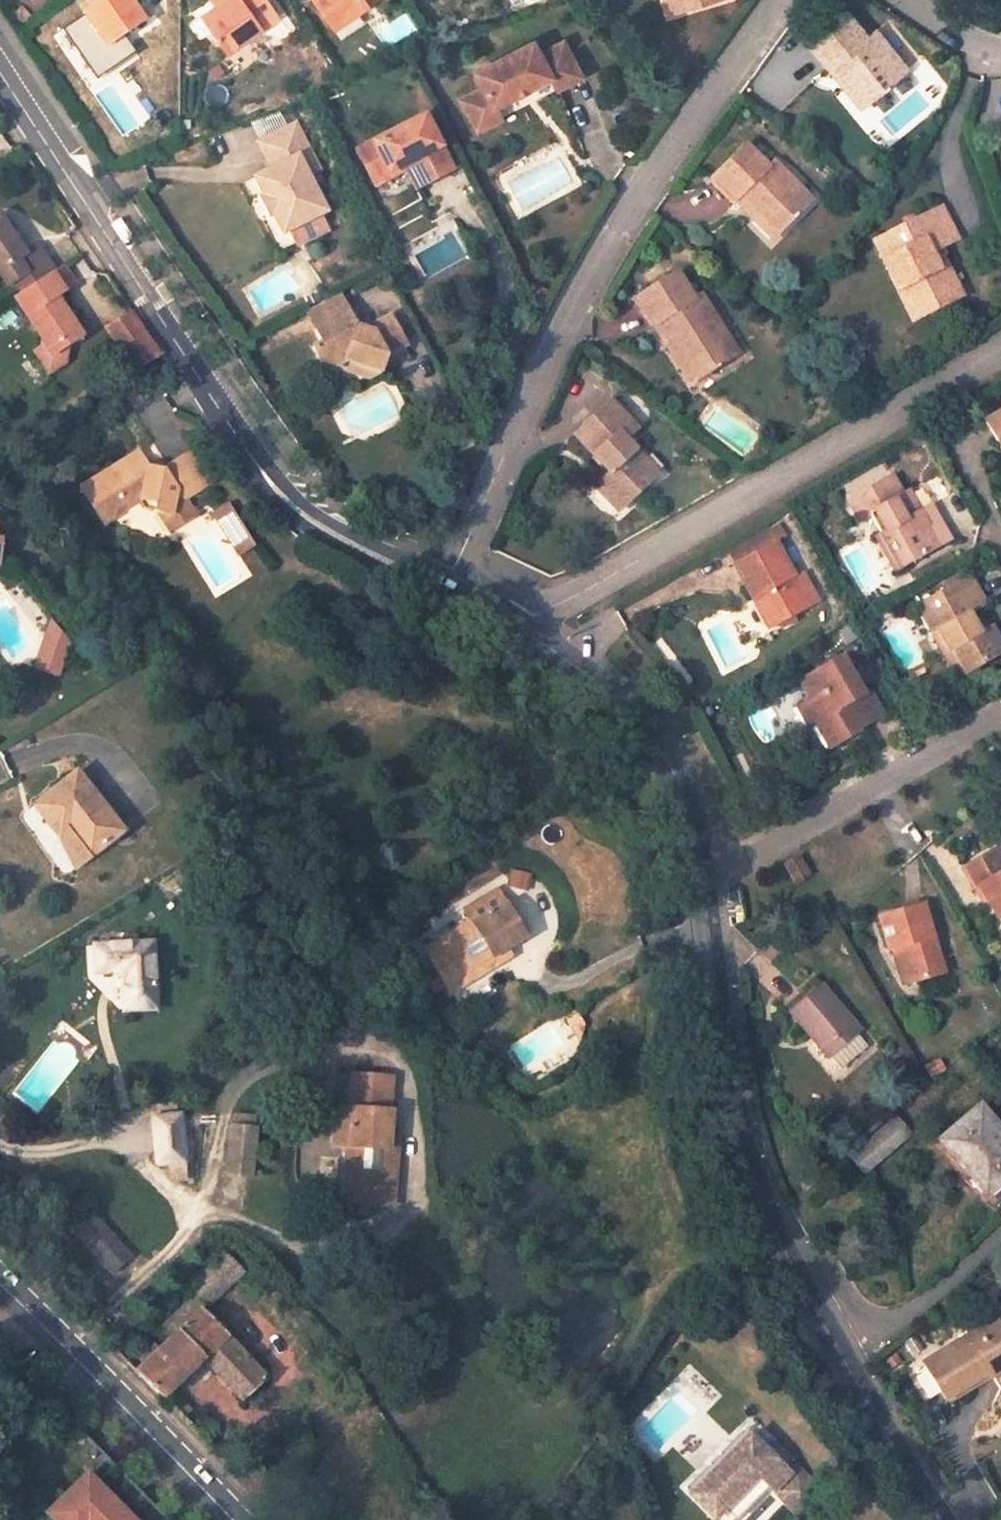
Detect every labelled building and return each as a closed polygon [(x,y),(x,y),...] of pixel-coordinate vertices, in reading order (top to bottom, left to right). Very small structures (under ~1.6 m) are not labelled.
[(146,21),(132,0),(133,0),(101,0),(82,14),(107,49),(146,21)] [(262,30),(248,9),(261,1),(260,0),(220,0),(221,1),(201,15),(228,53),(262,30)] [(375,0),(311,0),(331,30),(375,0)] [(672,13),(681,10),(678,0),(668,0),(672,13)] [(681,10),(714,0),(678,0),(681,10)] [(891,83),(908,70),(877,30),(868,38),(847,12),(809,44),(835,75),(842,70),(868,102),(886,87),(887,89),(893,85),(891,83)] [(492,105),(550,75),(556,86),(579,75),(561,41),(538,53),(532,40),(474,72),(482,87),(459,99),(475,131),(499,118),(492,105)] [(835,75),(862,107),(868,102),(842,70),(835,75)] [(453,173),(426,119),(360,152),(376,183),(411,166),(422,187),(453,173)] [(320,171),(297,126),(261,144),(275,171),(258,180),(285,234),(327,214),(309,177),(320,171)] [(798,213),(812,199),(776,162),(771,168),(748,144),(713,178),(741,207),(747,201),(778,234),(793,218),(794,220),(799,215),(798,213)] [(741,207),(772,239),(778,234),(747,201),(741,207)] [(920,318),(963,297),(940,249),(959,239),(942,207),(916,220),(903,227),(874,242),(882,258),(881,261),(896,290),(905,286),(920,318)] [(82,335),(74,323),(67,312),(57,296),(51,299),(40,282),(56,272),(38,245),(25,253),(0,212),(0,278),(7,288),(13,285),(21,296),(15,300),(41,341),(41,348),(33,352),(48,374),(65,363),(67,345),(82,335)] [(916,220),(912,212),(900,219),(903,227),(916,220)] [(57,296),(74,284),(64,266),(56,272),(40,282),(51,299),(57,296)] [(720,365),(739,352),(702,294),(696,298),(679,270),(636,298),(664,341),(671,337),(697,379),(714,368),(716,370),(721,367),(720,365)] [(896,290),(912,322),(920,318),(905,286),(896,290)] [(315,328),(349,309),(341,293),(306,311),(315,328)] [(106,326),(120,348),(147,330),(132,308),(106,326)] [(348,360),(362,366),(369,378),(386,369),(389,352),(403,345),(407,344),(390,312),(365,324),(356,322),(349,309),(315,328),(322,340),(313,346),(322,364),(336,367),(348,360)] [(76,321),(79,311),(69,311),(67,312),(74,323),(76,321)] [(147,330),(120,348),(135,371),(162,352),(147,330)] [(664,341),(690,383),(697,379),(671,337),(664,341)] [(386,369),(409,357),(403,345),(389,352),(386,369)] [(623,506),(659,474),(628,439),(639,429),(612,400),(575,434),(610,474),(601,482),(623,506)] [(987,418),(1000,443),(1000,410),(987,418)] [(918,430),(925,442),(934,437),(928,425),(918,430)] [(905,438),(912,450),(925,442),(918,430),(905,438)] [(140,453),(82,490),(103,526),(114,520),(116,510),(125,504),(129,509),(141,503),(155,505),(154,512),(171,515),(178,526),(195,515),(185,499),(212,481),(193,452),(163,472),(149,468),(140,453)] [(746,468),(752,461),(745,456),(740,463),(746,468)] [(901,566),(951,538),(933,504),(922,510),(910,491),(904,495),(892,475),(848,499),(860,519),(871,514),(880,508),(892,528),(882,533),(901,566)] [(595,487),(617,512),(623,506),(601,482),(595,487)] [(220,524),(234,515),(230,506),(214,516),(220,524)] [(871,514),(882,533),(892,528),(880,508),(871,514)] [(253,545),(234,515),(220,524),(238,554),(253,545)] [(877,536),(896,568),(901,566),(882,533),(877,536)] [(777,623),(813,604),(777,540),(735,564),(755,598),(762,595),(777,623)] [(1000,653),(1000,637),(993,624),(987,628),(982,630),(975,619),(971,612),(987,603),(971,575),(919,604),(935,633),(940,630),(950,648),(955,646),(968,671),(1000,653)] [(755,598),(770,627),(777,623),(762,595),(755,598)] [(987,628),(980,616),(975,619),(982,630),(987,628)] [(80,639),(69,617),(56,637),(75,649),(80,639)] [(935,633),(958,676),(968,671),(955,646),(950,648),(940,630),(935,633)] [(63,667),(75,649),(56,637),(45,656),(63,667)] [(861,729),(886,713),(871,688),(867,691),(844,653),(801,679),(812,698),(799,706),(809,724),(818,719),(833,744),(848,736),(845,731),(858,724),(861,729)] [(117,838),(75,777),(31,807),(54,841),(65,834),(83,861),(117,838)] [(220,845),(231,839),(228,832),(216,839),(220,845)] [(228,858),(238,852),(231,839),(220,845),(228,858)] [(1000,916),(1000,844),(1000,843),(963,866),(975,886),(980,884),(988,898),(998,918),(1000,916)] [(796,880),(811,872),(800,853),(786,861),(796,880)] [(514,869),(510,883),(530,889),(534,875),(514,869)] [(975,886),(983,901),(988,898),(980,884),(975,886)] [(432,964),(449,991),(498,961),(493,954),(506,945),(525,933),(497,889),(462,909),(470,921),(435,942),(444,956),(432,964)] [(910,981),(945,970),(926,901),(880,914),(890,947),(900,946),(910,981)] [(157,1008),(152,942),(95,946),(96,971),(115,970),(124,980),(126,1010),(157,1008)] [(435,942),(423,950),(432,964),(444,956),(435,942)] [(498,961),(511,953),(506,945),(493,954),(498,961)] [(830,1057),(862,1031),(821,981),(789,1008),(830,1057)] [(932,1074),(945,1067),(939,1057),(927,1064),(932,1074)] [(376,1193),(394,1194),(397,1151),(386,1150),(388,1134),(391,1111),(386,1110),(389,1077),(352,1075),(349,1108),(337,1107),(334,1147),(347,1147),(342,1202),(348,1203),(347,1214),(374,1216),(375,1206),(376,1193)] [(981,1103),(941,1138),(986,1191),(1000,1179),(1000,1127),(981,1103)] [(864,1170),(911,1131),(901,1121),(905,1117),(901,1113),(853,1155),(864,1170)] [(168,1163),(184,1162),(180,1115),(154,1117),(157,1164),(168,1163)] [(230,1148),(253,1150),(255,1117),(233,1116),(230,1148)] [(397,1151),(398,1136),(388,1134),(386,1150),(397,1151)] [(228,1174),(251,1176),(253,1150),(230,1148),(228,1174)] [(168,1163),(169,1175),(169,1182),(186,1180),(184,1162),(168,1163)] [(375,1206),(392,1207),(394,1194),(376,1193),(375,1206)] [(112,1274),(133,1256),(93,1213),(89,1217),(82,1209),(66,1224),(112,1274)] [(189,1288),(195,1295),(163,1325),(169,1330),(191,1308),(196,1312),(198,1310),(237,1272),(221,1256),(189,1288)] [(200,1359),(224,1336),(198,1310),(196,1312),(191,1308),(169,1330),(174,1335),(157,1352),(153,1347),(139,1360),(143,1364),(134,1372),(160,1398),(187,1371),(197,1362),(200,1359)] [(924,1359),(946,1395),(998,1363),(1000,1369),(1000,1320),(997,1314),(996,1314),(924,1359)] [(242,1401),(266,1377),(224,1336),(200,1359),(242,1401)] [(193,1377),(202,1368),(197,1362),(187,1371),(193,1377)] [(192,1410),(183,1402),(176,1408),(184,1417),(192,1410)] [(749,1432),(689,1492),(696,1499),(756,1439),(749,1432)] [(696,1499),(716,1519),(721,1519),(730,1511),(739,1519),(743,1519),(774,1489),(805,1519),(807,1519),(829,1498),(801,1470),(795,1477),(756,1439),(696,1499)] [(47,1510),(56,1519),(135,1519),(88,1471),(47,1510)] [(721,1519),(739,1519),(730,1511),(721,1519)]
